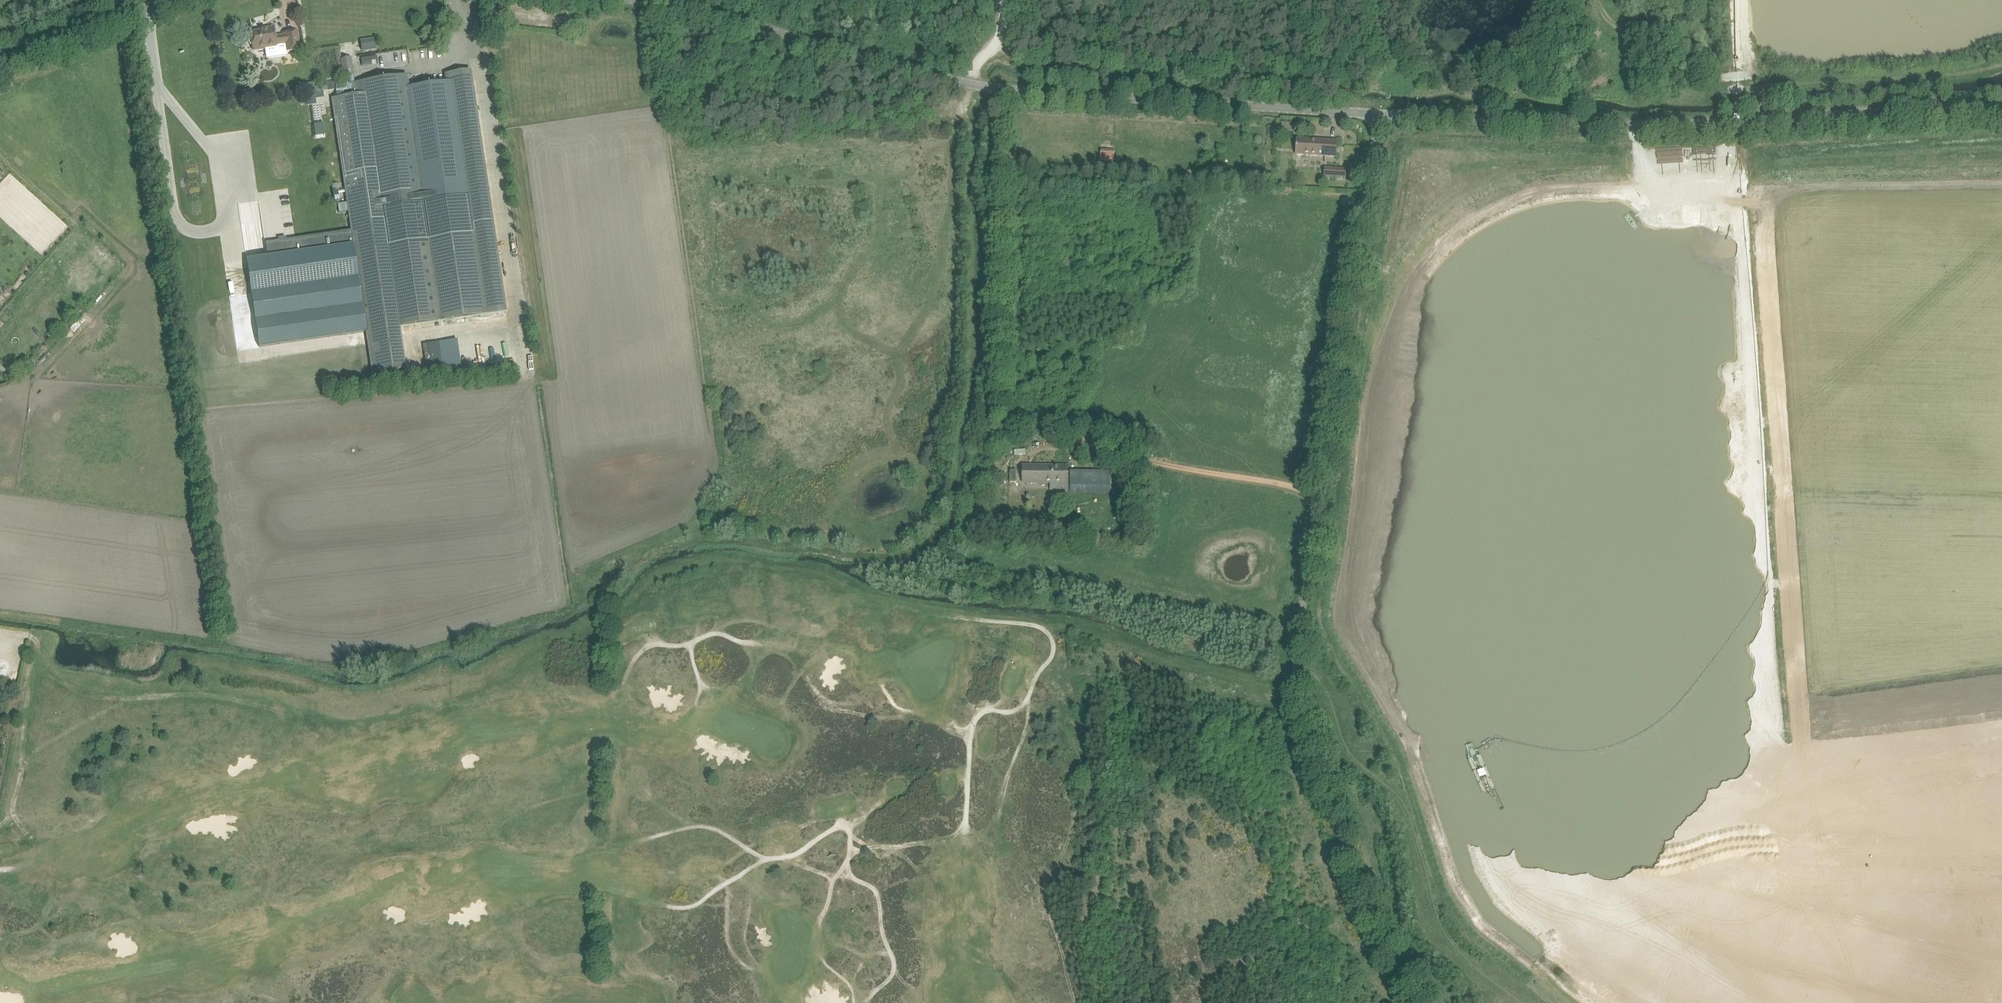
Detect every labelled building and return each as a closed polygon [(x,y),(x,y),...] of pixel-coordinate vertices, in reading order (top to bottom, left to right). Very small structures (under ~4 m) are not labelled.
[(266,30),(250,33),(251,37),(249,37),(249,40),(249,42),(250,45),(252,45),(253,51),(266,49),(267,58),(288,55),(288,51),(300,50),(297,31),(283,33),(284,35),(275,37),(274,27),(265,28),(266,30)] [(377,50),(375,38),(361,39),(362,52),(377,50)] [(361,58),(363,67),(379,65),(378,56),(361,58)] [(341,59),(341,62),(337,62),(339,77),(353,75),(351,58),(341,59)] [(267,257),(245,260),(250,293),(250,295),(258,349),(324,339),(366,332),(373,375),(406,370),(401,327),(507,311),(473,88),(471,70),(446,74),(447,82),(446,82),(409,87),(407,75),(355,83),(350,84),(335,86),(337,98),(332,99),(347,201),(337,203),(339,213),(348,211),(351,230),(265,243),(267,257)] [(323,91),(328,90),(335,89),(334,81),(327,82),(327,85),(314,87),(313,83),(304,84),(307,106),(316,105),(316,98),(324,97),(323,91)] [(1295,154),(1336,157),(1337,141),(1296,138),(1295,154)] [(1114,157),(1114,150),(1101,149),(1100,156),(1108,157),(1107,161),(1113,161),(1114,157)] [(1346,170),(1332,169),(1332,177),(1346,178),(1346,170)] [(1278,170),(1277,178),(1288,179),(1289,171),(1278,170)] [(1069,483),(1071,483),(1071,470),(1071,466),(1024,466),(1023,482),(1050,482),(1050,490),(1069,490),(1069,483)] [(1071,470),(1071,483),(1071,492),(1111,492),(1111,471),(1071,470)]
